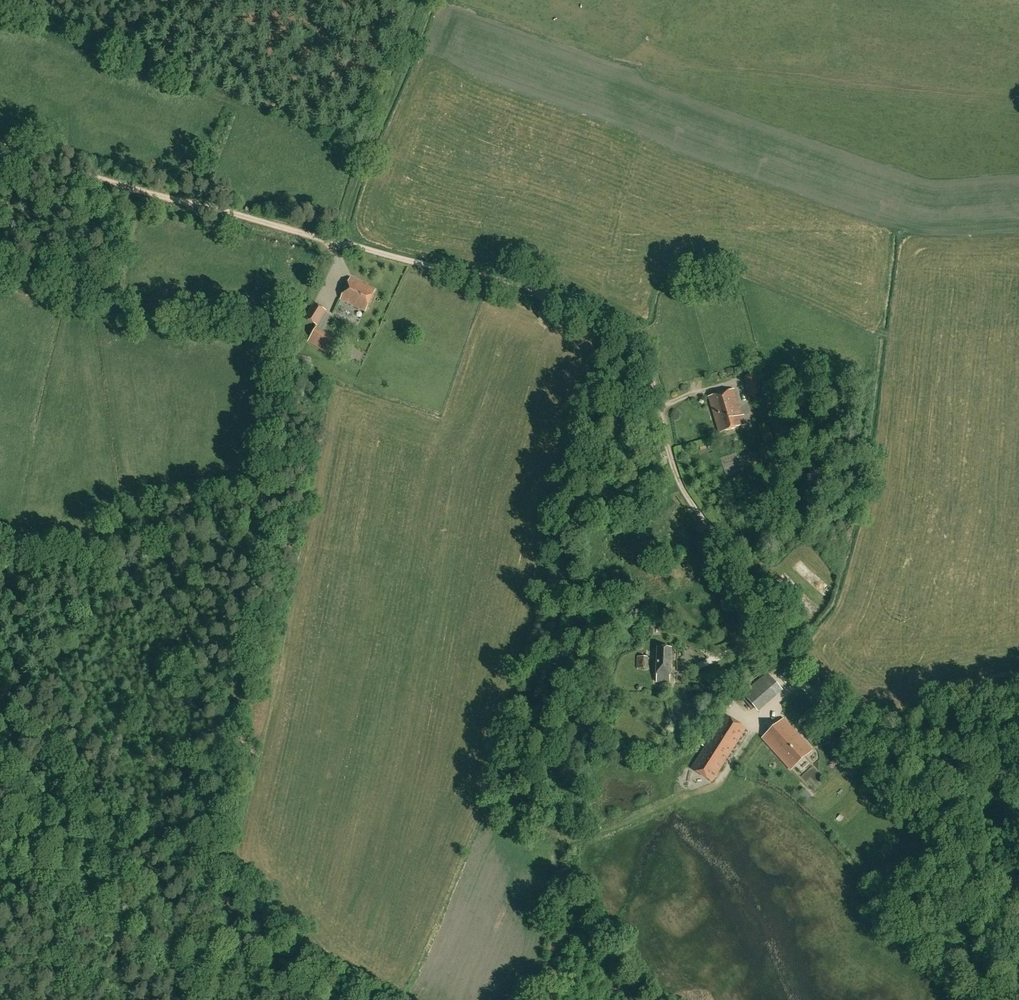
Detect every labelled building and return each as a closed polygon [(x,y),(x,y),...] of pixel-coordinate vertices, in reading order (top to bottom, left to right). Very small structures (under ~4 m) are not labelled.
[(366,311),(376,289),(351,277),(340,299),(366,311)] [(306,317),(318,324),(326,311),(314,304),(306,317)] [(308,342),(329,354),(338,340),(317,327),(308,342)] [(719,433),(747,425),(744,415),(742,415),(734,389),(708,396),(719,433)] [(777,392),(766,395),(769,407),(780,404),(777,392)] [(780,394),(781,404),(789,404),(788,393),(780,394)] [(701,538),(709,533),(703,524),(695,529),(701,538)] [(657,682),(670,682),(670,673),(671,649),(658,648),(658,655),(656,655),(655,662),(657,662),(657,682)] [(641,668),(648,668),(648,657),(638,656),(637,668),(641,668)] [(711,662),(699,664),(700,670),(712,667),(711,662)] [(767,673),(761,678),(742,694),(745,697),(758,712),(783,690),(767,673)] [(745,729),(725,716),(692,767),(713,780),(745,729)] [(811,749),(783,719),(762,737),(790,768),(811,749)]
